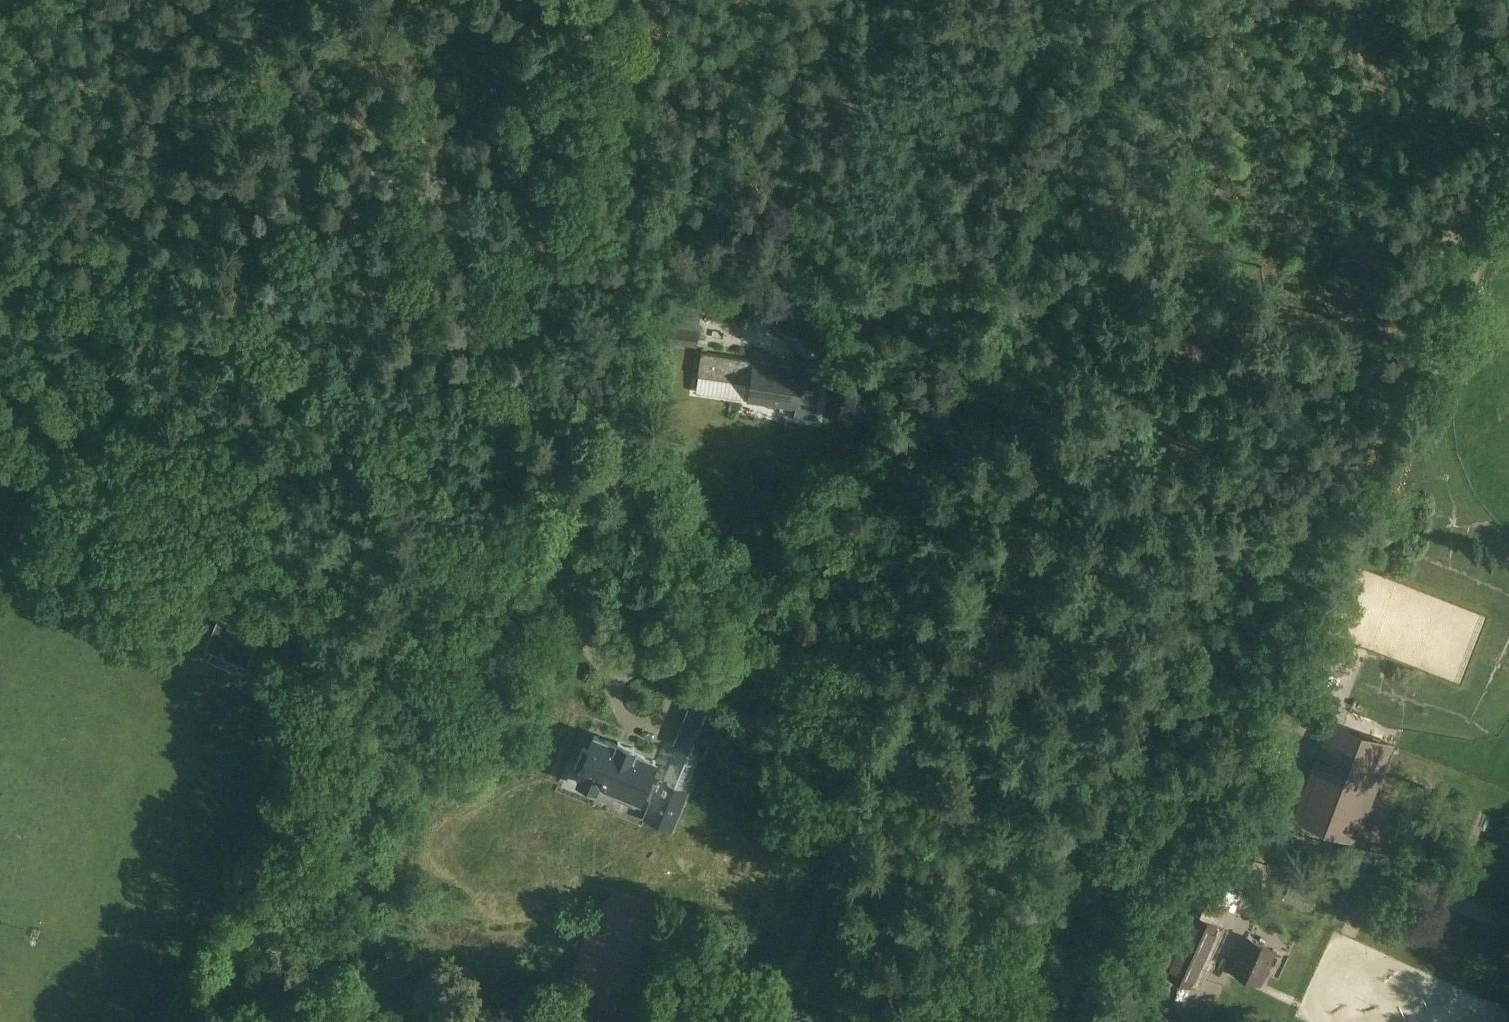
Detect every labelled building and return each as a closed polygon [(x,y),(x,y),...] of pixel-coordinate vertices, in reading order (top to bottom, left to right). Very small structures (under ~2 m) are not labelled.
[(1502,238),(1496,253),(1508,258),(1508,241),(1502,238)] [(666,341),(697,345),(699,328),(669,324),(666,341)] [(803,367),(754,361),(754,362),(750,362),(751,358),(701,351),(698,374),(751,382),(749,398),(797,405),(796,413),(816,416),(823,368),(807,366),(806,369),(802,369),(803,367)] [(220,617),(205,648),(245,667),(260,636),(257,635),(262,624),(239,613),(234,624),(220,617)] [(693,696),(674,742),(704,755),(723,709),(693,696)] [(1393,744),(1339,724),(1303,817),(1356,840),(1393,744)] [(659,759),(594,732),(587,747),(583,746),(575,766),(579,767),(576,774),(578,775),(575,781),(598,791),(601,785),(639,801),(642,795),(650,798),(643,817),(674,829),(690,790),(659,777),(657,783),(650,780),(659,759)] [(1508,875),(1508,839),(1507,838),(1495,870),(1508,875)] [(1161,970),(1195,986),(1224,923),(1211,917),(1234,867),(1213,857),(1161,970)] [(1281,899),(1310,912),(1320,889),(1291,877),(1281,899)] [(607,950),(632,946),(625,900),(599,904),(607,950)] [(1230,970),(1261,983),(1276,948),(1245,935),(1230,970)]
